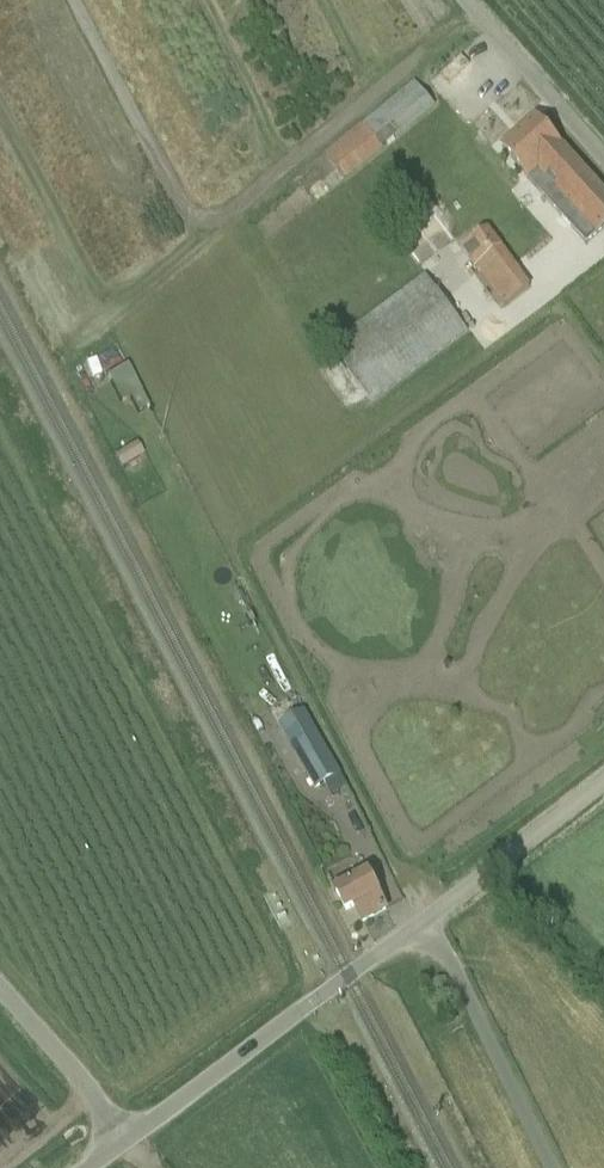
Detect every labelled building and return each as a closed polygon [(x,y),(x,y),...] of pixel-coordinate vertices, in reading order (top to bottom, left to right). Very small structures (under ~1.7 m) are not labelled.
[(381,150),(416,121),(434,106),(416,84),(326,159),(345,182),(383,152),(381,150)] [(586,248),(603,232),(603,196),(561,149),(562,148),(537,120),(502,151),(586,248)] [(442,231),(424,207),(398,225),(416,250),(442,231)] [(474,271),(476,270),(504,248),(489,229),(459,252),(474,271)] [(532,288),(521,274),(495,295),(506,309),(532,288)] [(469,334),(425,276),(329,347),(373,406),(469,334)] [(141,394),(130,400),(137,415),(149,409),(141,394)] [(132,447),(114,457),(122,469),(139,459),(132,447)] [(280,727),(316,790),(341,775),(304,713),(280,727)] [(363,924),(386,912),(378,896),(369,876),(337,893),(347,912),(355,908),(363,924)]
